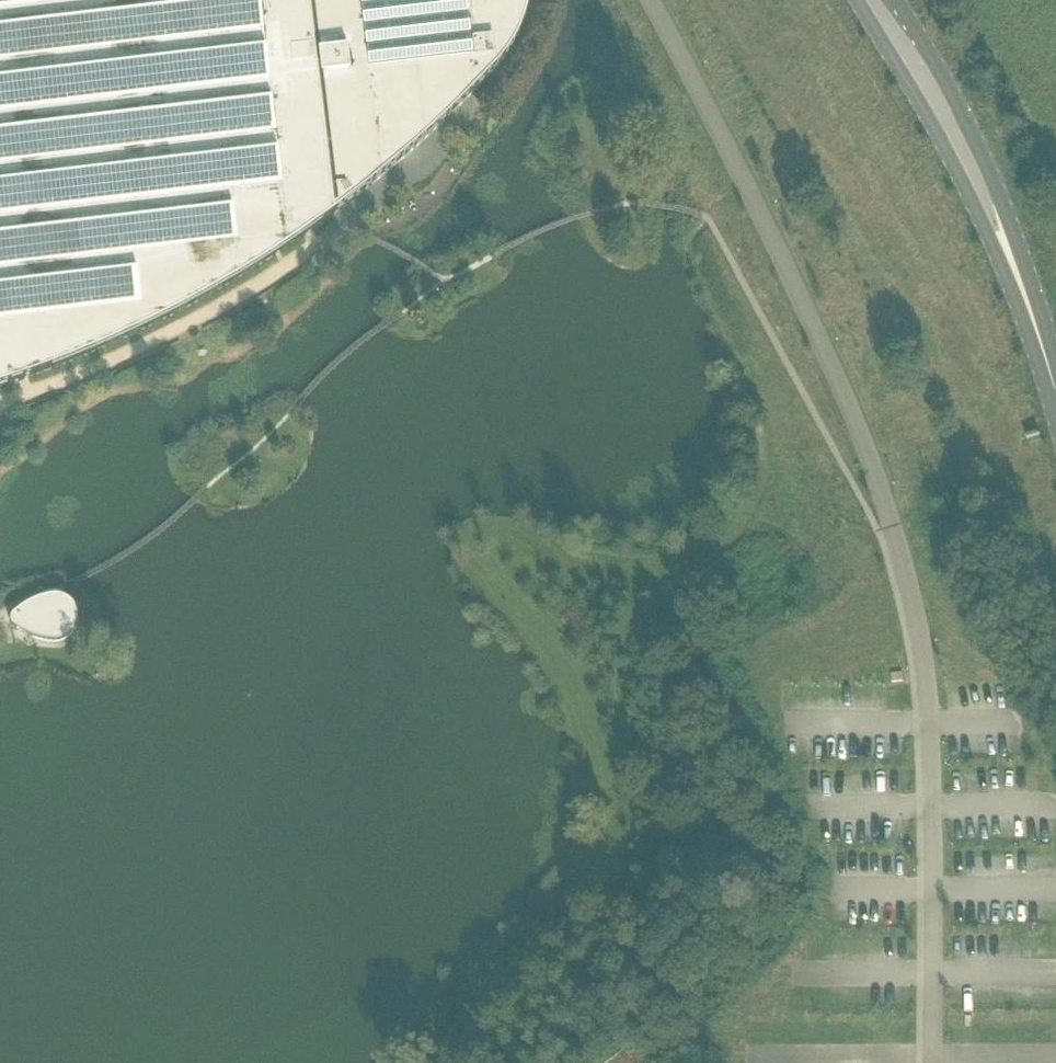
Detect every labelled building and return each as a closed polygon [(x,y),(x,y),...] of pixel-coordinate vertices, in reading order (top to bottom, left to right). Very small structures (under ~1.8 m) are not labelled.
[(505,59),(509,53),(512,48),(515,42),(518,36),(521,31),(523,24),(525,18),(527,12),(528,5),(529,0),(0,0),(0,387),(3,386),(25,379),(45,371),(72,361),(96,351),(113,343),(143,329),(171,315),(191,305),(212,293),(228,284),(249,271),(271,258),(292,244),(313,229),(334,215),(350,203),(370,186),(393,168),(410,153),(432,133),(452,114),(476,90),(492,73),(505,59)] [(311,263),(311,264),(311,265),(311,266),(311,267),(312,267),(312,268),(313,268),(313,269),(314,269),(315,269),(315,270),(316,270),(317,270),(318,270),(318,269),(319,269),(320,269),(321,268),(322,267),(322,266),(323,265),(323,264),(323,263),(324,262),(324,261),(324,260),(324,259),(323,257),(319,254),(317,255),(316,256),(315,257),(314,257),(313,258),(312,259),(312,260),(311,262),(311,263)] [(75,610),(74,608),(73,606),(73,605),(72,604),(70,602),(67,599),(65,598),(63,597),(60,596),(56,595),(50,595),(46,596),(43,596),(40,597),(37,598),(32,600),(28,602),(25,604),(21,606),(17,609),(12,614),(11,615),(10,617),(10,618),(10,620),(10,622),(10,623),(11,624),(13,626),(15,628),(21,631),(26,634),(30,636),(32,637),(37,639),(40,640),(45,641),(50,642),(53,642),(54,642),(57,642),(60,641),(63,640),(65,639),(67,638),(70,635),(73,632),(74,630),(75,627),(76,625),(76,622),(77,621),(77,619),(77,616),(76,613),(75,610)]
